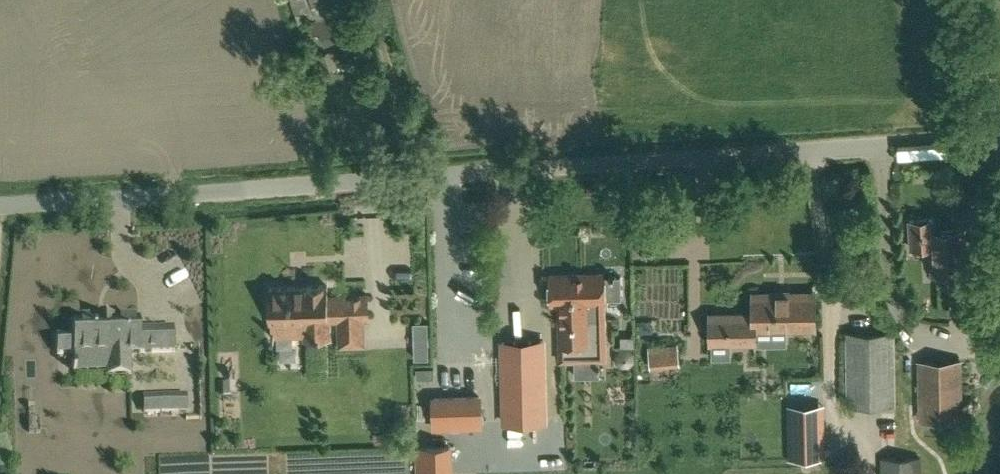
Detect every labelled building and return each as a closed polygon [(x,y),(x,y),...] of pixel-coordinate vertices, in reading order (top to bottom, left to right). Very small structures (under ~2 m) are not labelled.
[(297,23),(334,9),(331,0),(289,0),(297,23)] [(333,17),(331,12),(310,20),(314,30),(319,29),(324,42),(354,31),(347,12),(333,17)] [(911,249),(931,248),(933,275),(956,273),(958,291),(966,291),(968,316),(982,315),(978,258),(965,259),(963,229),(934,231),(933,219),(909,220),(911,249)] [(602,318),(587,319),(587,302),(604,301),(603,273),(549,275),(550,303),(558,302),(559,343),(561,343),(562,359),(575,359),(575,376),(599,375),(599,358),(604,358),(602,318)] [(307,284),(307,285),(268,287),(270,321),(304,320),(305,337),(329,336),(328,319),(368,317),(367,293),(328,295),(327,284),(323,285),(323,283),(307,284)] [(814,292),(753,293),(753,313),(753,329),(814,328),(814,292)] [(753,313),(709,314),(710,342),(729,342),(754,341),(753,329),(753,313)] [(138,328),(137,317),(70,320),(71,334),(55,335),(56,353),(72,352),(72,354),(106,352),(107,372),(129,371),(128,351),(173,349),(172,326),(138,328)] [(429,358),(428,321),(413,322),(414,358),(429,358)] [(894,404),(893,332),(846,333),(847,405),(894,404)] [(544,420),(543,340),(501,341),(502,421),(544,420)] [(648,347),(648,349),(650,368),(680,365),(677,343),(648,347)] [(963,359),(916,360),(918,421),(964,420),(963,396),(963,393),(963,359)] [(416,368),(416,378),(434,377),(433,367),(416,368)] [(186,411),(186,394),(143,395),(143,412),(186,411)] [(432,396),(433,430),(482,428),(481,394),(432,396)] [(787,459),(825,458),(824,417),(787,418),(787,459)] [(879,459),(879,473),(921,473),(920,457),(879,459)]
